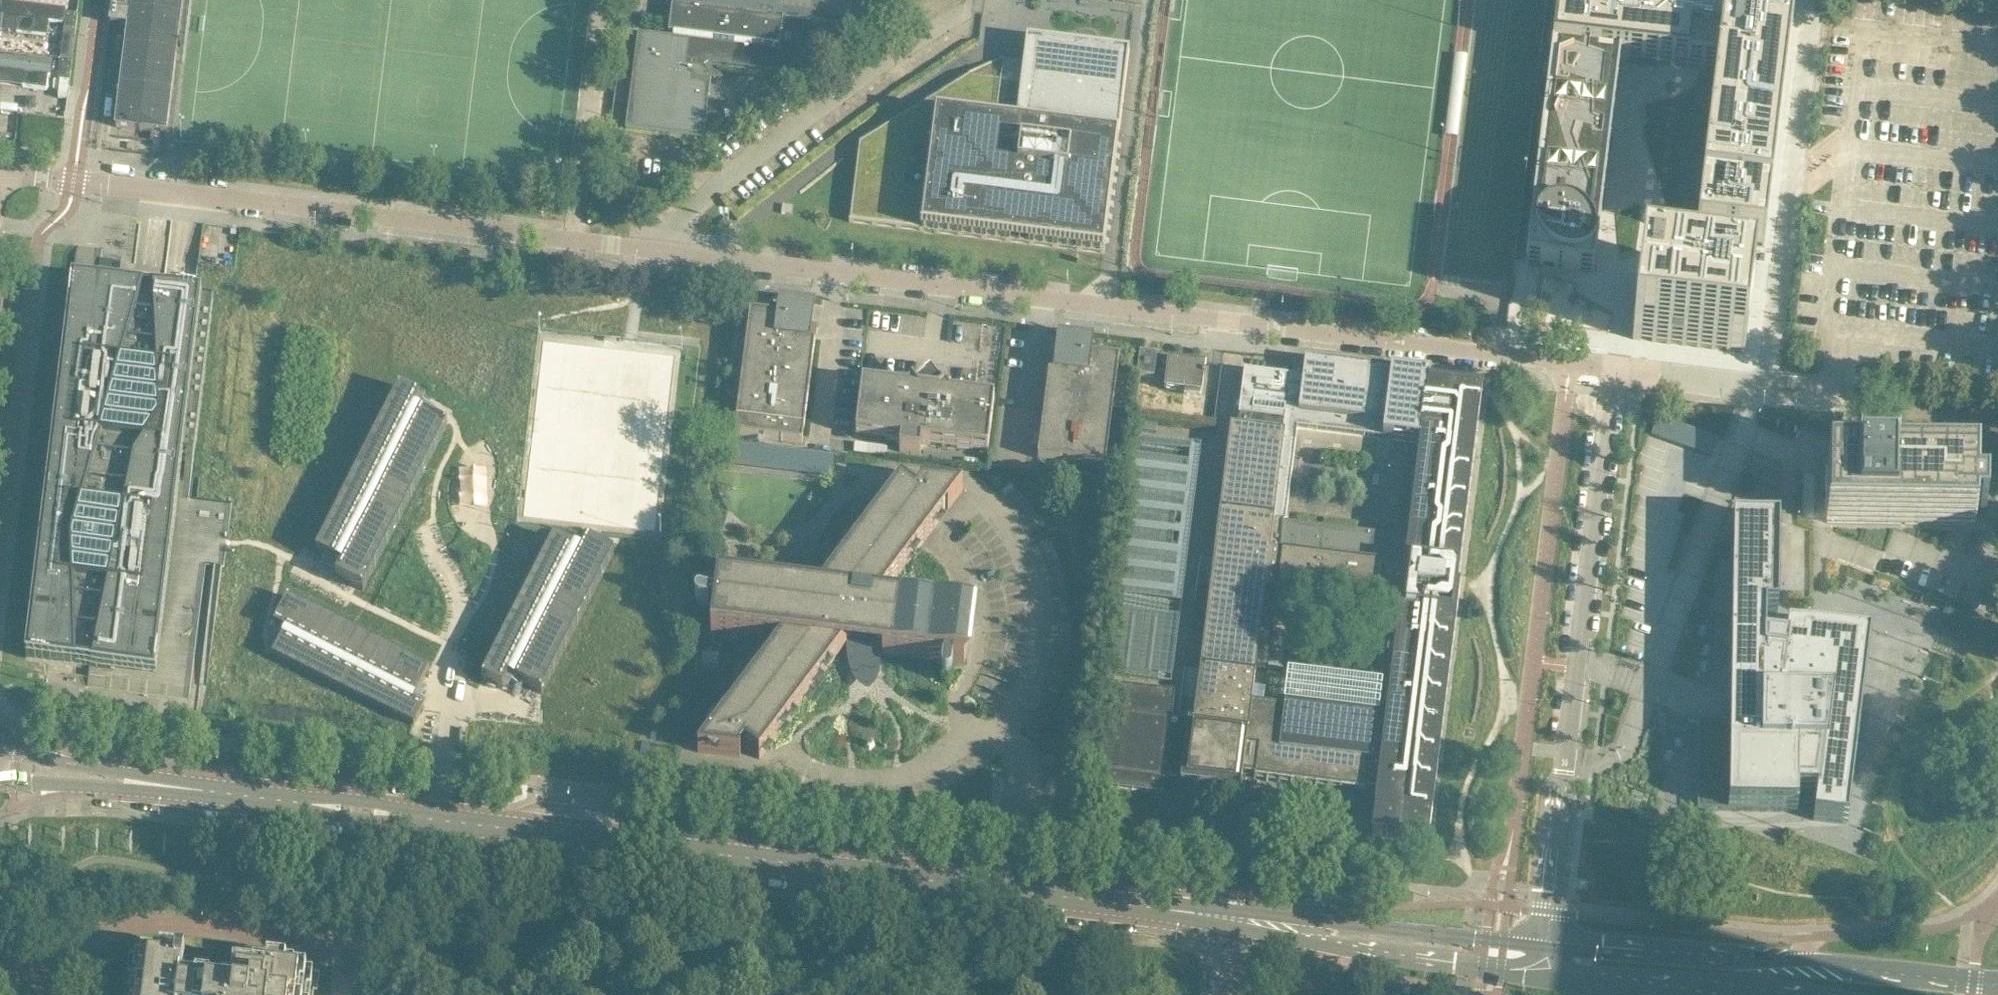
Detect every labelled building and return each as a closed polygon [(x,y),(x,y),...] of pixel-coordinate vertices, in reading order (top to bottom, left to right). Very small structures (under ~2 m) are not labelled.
[(110,23),(128,25),(116,127),(165,133),(166,133),(167,127),(182,0),(113,0),(110,23)] [(800,54),(804,21),(835,26),(848,27),(848,26),(852,0),(673,0),(668,38),(637,34),(625,129),(703,139),(711,77),(719,72),(713,64),(797,75),(800,54)] [(1526,263),(1594,271),(1598,238),(1599,227),(1600,223),(1601,212),(1602,208),(1603,197),(1604,193),(1605,182),(1605,178),(1607,168),(1607,163),(1609,153),(1616,89),(1620,63),(1620,62),(1630,63),(1630,65),(1640,66),(1640,64),(1716,74),(1696,239),(1764,247),(1793,14),(1792,14),(1698,2),(1696,2),(1681,0),(1558,0),(1551,55),(1548,80),(1526,263)] [(66,13),(60,59),(72,61),(73,60),(75,35),(78,14),(66,13)] [(0,31),(0,46),(60,54),(65,19),(51,18),(49,33),(1,27),(0,31)] [(1004,57),(1001,56),(858,144),(849,222),(921,231),(948,234),(1010,242),(1096,253),(1104,254),(1129,51),(1026,39),(1024,59),(1004,57)] [(51,78),(53,63),(0,57),(0,72),(51,78)] [(72,61),(60,59),(56,91),(67,92),(70,81),(72,61)] [(143,672),(155,674),(156,674),(184,452),(194,453),(213,298),(161,291),(163,277),(100,270),(102,247),(77,244),(77,245),(77,247),(26,658),(143,672)] [(1633,335),(1633,339),(1641,340),(1651,341),(1744,353),(1753,284),(1641,271),(1639,289),(1637,289),(1635,299),(1637,300),(1636,310),(1635,320),(1634,324),(1633,335)] [(802,443),(815,342),(807,341),(810,316),(795,315),(795,314),(780,302),(780,305),(779,316),(773,315),(749,312),(749,314),(750,314),(734,435),(802,443)] [(1049,371),(1038,458),(1105,467),(1119,360),(1120,360),(1120,358),(1096,355),(1090,355),(1091,344),(1092,344),(1092,342),(1075,349),(1060,348),(1057,372),(1049,371)] [(1154,378),(1156,362),(1157,354),(1140,352),(1137,376),(1154,378)] [(1168,363),(1165,389),(1202,394),(1204,377),(1205,378),(1206,373),(1204,373),(1205,364),(1168,359),(1168,363)] [(1195,707),(1193,724),(1188,723),(1187,730),(1170,728),(1175,692),(1116,685),(1103,787),(1162,794),(1164,775),(1182,777),(1181,783),(1240,791),(1242,775),(1243,776),(1254,778),(1254,779),(1328,788),(1327,797),(1339,798),(1350,799),(1351,791),(1365,793),(1365,792),(1376,793),(1374,808),(1375,808),(1372,834),(1372,836),(1428,843),(1460,588),(1457,588),(1459,575),(1475,448),(1476,435),(1477,435),(1476,435),(1482,390),(1474,389),(1429,384),(1430,376),(1305,361),(1303,378),(1244,370),(1241,397),(1244,398),(1243,406),(1242,414),(1239,414),(1237,428),(1230,427),(1230,429),(1234,429),(1224,513),(1220,512),(1215,547),(1220,548),(1219,553),(1219,557),(1214,557),(1210,594),(1209,597),(1195,707)] [(907,389),(862,384),(856,435),(901,441),(900,450),(899,450),(899,452),(920,454),(920,453),(921,444),(988,452),(994,400),(950,395),(949,394),(948,394),(945,390),(947,389),(946,388),(938,393),(918,391),(912,384),(911,384),(912,386),(908,389),(907,389)] [(399,387),(315,552),(325,557),(320,567),(330,572),(329,574),(362,591),(446,426),(429,417),(433,409),(423,404),(425,401),(399,387)] [(1659,413),(1651,432),(1713,457),(1721,438),(1659,413)] [(717,442),(714,463),(833,478),(836,456),(717,442)] [(1828,515),(1827,523),(1974,525),(1975,517),(1986,517),(1986,494),(1980,494),(1975,493),(1976,465),(1895,463),(1895,462),(1868,461),(1866,461),(1837,461),(1827,461),(1826,515),(1828,515)] [(951,678),(951,677),(953,663),(964,664),(971,611),(879,600),(962,490),(920,484),(920,488),(915,494),(901,483),(818,593),(717,580),(715,601),(701,600),(700,600),(698,600),(697,601),(696,602),(696,603),(695,603),(695,604),(695,605),(695,606),(696,607),(696,608),(697,608),(698,609),(700,610),(714,611),(711,633),(780,641),(717,727),(718,728),(714,734),(712,732),(698,752),(740,757),(740,754),(744,748),(759,759),(849,639),(849,642),(849,645),(850,651),(850,654),(850,656),(851,659),(852,662),(853,666),(855,671),(859,670),(860,675),(866,674),(872,673),(871,669),(875,668),(876,663),(876,660),(876,657),(876,655),(876,652),(876,649),(875,647),(882,652),(882,654),(944,662),(941,676),(941,678),(942,679),(943,680),(944,681),(946,682),(947,682),(948,681),(949,681),(950,680),(950,679),(951,679),(951,678)] [(1731,610),(1730,701),(1728,701),(1727,701),(1726,702),(1725,703),(1724,704),(1723,705),(1723,706),(1723,708),(1723,709),(1723,710),(1724,711),(1725,712),(1726,713),(1727,714),(1728,714),(1729,715),(1729,721),(1699,720),(1697,810),(1798,812),(1798,797),(1816,797),(1813,820),(1848,824),(1871,636),(1788,626),(1786,642),(1765,639),(1766,611),(1778,612),(1779,523),(1733,522),(1731,610)] [(554,537),(482,679),(502,689),(508,692),(509,690),(519,696),(524,685),(541,695),(614,553),(586,538),(586,539),(581,536),(580,537),(570,532),(565,542),(554,537)] [(277,633),(270,647),(275,649),(272,656),(414,728),(424,708),(427,702),(420,699),(427,685),(422,682),(429,669),(287,596),(273,624),(274,624),(271,629),(277,633)] [(312,978),(292,975),(294,962),(268,959),(267,966),(257,965),(257,962),(240,960),(237,981),(227,980),(227,977),(210,975),(209,978),(199,977),(199,973),(184,972),(185,959),(185,958),(179,957),(179,952),(154,948),(152,962),(136,960),(136,962),(139,962),(138,972),(135,972),(133,990),(136,990),(135,994),(310,994),(312,978)]
